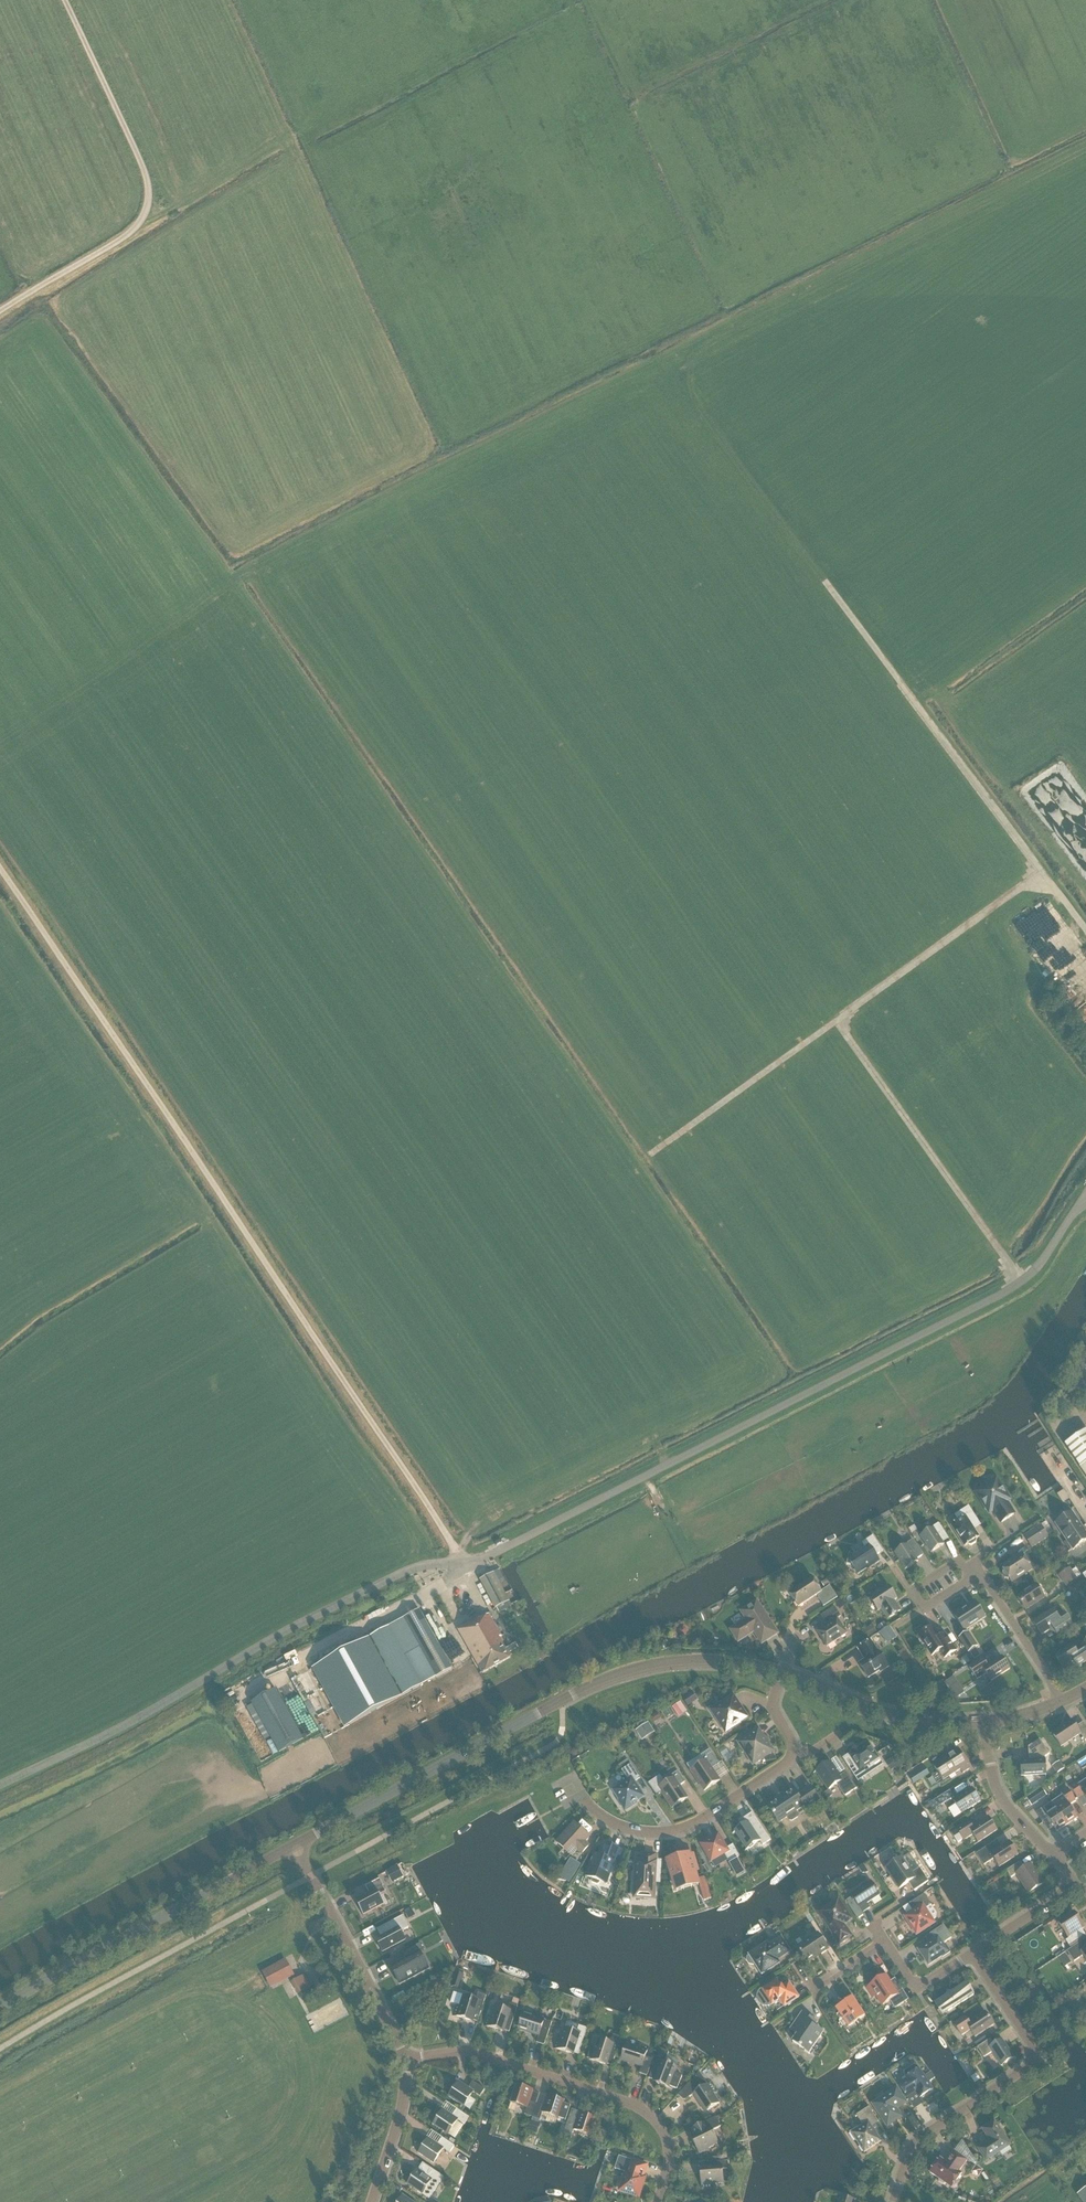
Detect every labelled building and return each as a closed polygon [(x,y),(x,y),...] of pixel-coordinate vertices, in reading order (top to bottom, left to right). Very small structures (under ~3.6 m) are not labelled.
[(1065,1445),(1085,1476),(1085,1431),(1065,1445)] [(1001,1488),(996,1481),(978,1493),(980,1497),(979,1498),(986,1509),(991,1506),(1002,1523),(1014,1515),(1006,1503),(1009,1501),(1004,1494),(1006,1493),(1002,1487),(1001,1488)] [(969,1506),(955,1515),(959,1522),(951,1526),(965,1547),(968,1544),(969,1546),(971,1546),(976,1543),(976,1541),(976,1539),(979,1537),(971,1524),(977,1520),(969,1506)] [(1072,1512),(1055,1524),(1073,1550),(1085,1542),(1085,1534),(1072,1512)] [(1026,1519),(1028,1527),(1039,1525),(1037,1516),(1026,1519)] [(932,1528),(933,1529),(921,1536),(931,1553),(944,1545),(943,1543),(949,1539),(939,1524),(932,1528)] [(1049,1538),(1041,1525),(1024,1536),(1032,1549),(1049,1538)] [(876,1556),(883,1551),(873,1536),(862,1543),(865,1548),(854,1556),(849,1555),(847,1564),(852,1565),(858,1574),(871,1566),(871,1567),(879,1562),(876,1556)] [(917,1560),(923,1556),(913,1540),(906,1544),(907,1545),(895,1553),(906,1569),(918,1561),(917,1560)] [(1005,1579),(1008,1579),(1009,1578),(1011,1582),(1020,1576),(1020,1577),(1032,1570),(1022,1554),(1010,1562),(1011,1563),(1002,1568),(1004,1572),(1003,1572),(1003,1575),(1005,1579)] [(1072,1571),(1070,1568),(1059,1576),(1066,1587),(1078,1580),(1078,1579),(1082,1576),(1076,1568),(1072,1571)] [(509,1601),(494,1572),(481,1579),(497,1608),(509,1601)] [(837,1598),(834,1592),(830,1586),(821,1592),(813,1578),(789,1594),(798,1607),(816,1595),(820,1601),(824,1607),(837,1598)] [(830,1583),(827,1579),(821,1583),(824,1587),(830,1583)] [(1045,1598),(1036,1585),(1017,1597),(1026,1610),(1045,1598)] [(888,1586),(870,1598),(878,1611),(881,1609),(888,1619),(901,1611),(894,1601),(897,1599),(888,1586)] [(845,1606),(841,1599),(835,1603),(839,1610),(845,1606)] [(746,1620),(731,1630),(738,1642),(756,1630),(764,1643),(778,1634),(757,1601),(741,1611),(746,1620)] [(964,1631),(985,1618),(975,1602),(961,1611),(960,1610),(953,1614),(964,1631)] [(827,1625),(817,1632),(827,1647),(847,1634),(837,1619),(841,1617),(834,1607),(821,1616),(827,1625)] [(452,1669),(419,1610),(403,1619),(420,1649),(436,1678),(452,1669)] [(1033,1622),(1042,1635),(1052,1628),(1057,1636),(1072,1626),(1064,1614),(1058,1618),(1053,1610),(1033,1622)] [(483,1673),(511,1658),(509,1654),(506,1650),(499,1638),(502,1637),(489,1615),(480,1620),(479,1618),(458,1630),(483,1673)] [(403,1619),(390,1627),(406,1657),(420,1649),(403,1619)] [(884,1622),(878,1626),(881,1632),(888,1628),(884,1622)] [(877,1632),(873,1625),(864,1631),(868,1637),(877,1632)] [(897,1638),(890,1626),(880,1633),(887,1644),(897,1638)] [(390,1627),(371,1637),(403,1696),(421,1686),(406,1657),(390,1627)] [(944,1659),(956,1651),(947,1637),(940,1641),(932,1628),(919,1636),(924,1645),(925,1644),(932,1656),(940,1651),(944,1659)] [(978,1647),(969,1632),(959,1639),(968,1654),(978,1647)] [(403,1696),(371,1637),(318,1667),(350,1725),(403,1696)] [(880,1672),(888,1667),(878,1651),(878,1652),(871,1641),(859,1648),(866,1659),(859,1664),(868,1678),(879,1671),(880,1672)] [(516,1644),(506,1650),(509,1654),(519,1649),(516,1644)] [(1063,1668),(1073,1662),(1077,1668),(1085,1663),(1085,1647),(1077,1653),(1072,1645),(1055,1656),(1063,1668)] [(420,1649),(406,1657),(421,1686),(436,1678),(420,1649)] [(962,1659),(962,1662),(964,1666),(970,1663),(966,1656),(962,1659)] [(991,1681),(1010,1669),(1002,1657),(987,1667),(982,1659),(969,1667),(977,1680),(986,1674),(991,1681)] [(916,1667),(911,1659),(903,1664),(908,1672),(916,1667)] [(960,1691),(952,1678),(944,1683),(953,1696),(960,1691)] [(279,1752),(303,1739),(276,1689),(252,1703),(279,1752)] [(693,1692),(683,1699),(687,1706),(697,1700),(693,1692)] [(748,1718),(733,1696),(722,1703),(723,1704),(720,1706),(719,1705),(712,1710),(718,1720),(719,1719),(723,1726),(722,1727),(726,1733),(734,1727),(733,1725),(738,1723),(739,1723),(740,1723),(748,1718)] [(687,1711),(681,1702),(672,1707),(679,1717),(687,1711)] [(329,1703),(315,1711),(319,1718),(333,1710),(329,1703)] [(663,1717),(659,1712),(650,1718),(653,1723),(663,1717)] [(646,1724),(644,1720),(636,1725),(639,1729),(635,1731),(642,1741),(655,1732),(648,1722),(646,1724)] [(1085,1741),(1085,1726),(1084,1722),(1076,1727),(1072,1721),(1053,1734),(1061,1747),(1080,1734),(1085,1741)] [(753,1765),(773,1751),(759,1729),(738,1743),(753,1765)] [(1046,1775),(1045,1757),(1049,1754),(1040,1740),(1029,1747),(1030,1761),(1021,1762),(1022,1776),(1046,1775)] [(852,1754),(849,1756),(856,1767),(851,1770),(858,1781),(864,1777),(877,1769),(873,1763),(879,1759),(868,1743),(860,1748),(859,1746),(851,1752),(852,1754)] [(729,1753),(724,1747),(718,1751),(723,1757),(729,1753)] [(945,1757),(933,1765),(943,1780),(961,1769),(963,1773),(969,1769),(966,1765),(968,1765),(958,1749),(948,1755),(949,1757),(946,1759),(945,1757)] [(720,1781),(713,1770),(712,1769),(719,1764),(712,1753),(704,1758),(706,1762),(691,1771),(704,1791),(720,1781)] [(896,1756),(890,1760),(898,1771),(904,1767),(896,1756)] [(1065,1769),(1059,1761),(1052,1767),(1057,1774),(1065,1769)] [(840,1776),(830,1762),(816,1771),(829,1790),(837,1784),(845,1796),(857,1789),(846,1772),(840,1776)] [(640,1778),(635,1770),(631,1765),(622,1771),(629,1781),(613,1791),(620,1801),(619,1801),(625,1811),(631,1807),(630,1806),(644,1797),(634,1782),(640,1778)] [(928,1774),(923,1766),(908,1776),(914,1784),(928,1774)] [(674,1778),(665,1784),(660,1776),(648,1784),(657,1796),(662,1793),(672,1809),(688,1798),(680,1786),(685,1783),(678,1772),(672,1775),(674,1778)] [(1065,1779),(1068,1785),(1073,1782),(1069,1776),(1068,1777),(1065,1779)] [(1077,1786),(1075,1783),(1069,1787),(1078,1800),(1084,1796),(1085,1799),(1085,1780),(1077,1786)] [(794,1790),(768,1807),(779,1823),(787,1817),(790,1821),(792,1821),(798,1817),(798,1815),(796,1811),(804,1806),(806,1809),(808,1807),(809,1808),(811,1809),(817,1805),(818,1803),(817,1802),(819,1800),(810,1787),(798,1795),(794,1790)] [(1045,1793),(1041,1787),(1033,1793),(1037,1798),(1045,1793)] [(1062,1804),(1056,1808),(1067,1825),(1078,1818),(1069,1806),(1076,1801),(1067,1788),(1060,1792),(1062,1795),(1058,1798),(1062,1804)] [(961,1814),(980,1802),(972,1789),(953,1801),(956,1805),(949,1809),(954,1817),(961,1813),(961,1814)] [(833,1796),(829,1790),(824,1794),(827,1800),(833,1796)] [(941,1806),(954,1798),(950,1791),(937,1799),(941,1806)] [(1037,1798),(1033,1793),(1026,1798),(1032,1806),(1039,1801),(1037,1798)] [(937,1799),(929,1805),(933,1812),(934,1812),(942,1807),(941,1807),(941,1806),(937,1799)] [(1057,1832),(1067,1825),(1056,1808),(1052,1802),(1036,1813),(1043,1823),(1049,1819),(1057,1832)] [(752,1813),(743,1819),(746,1824),(735,1831),(747,1849),(760,1841),(763,1846),(771,1840),(752,1813)] [(978,1843),(997,1831),(988,1818),(972,1828),(968,1821),(967,1822),(956,1829),(957,1830),(959,1833),(964,1841),(973,1835),(978,1843)] [(574,1823),(557,1842),(572,1856),(577,1850),(582,1854),(589,1846),(584,1842),(589,1836),(574,1823)] [(957,1830),(951,1834),(958,1843),(963,1840),(959,1833),(957,1830)] [(718,1834),(701,1844),(711,1862),(715,1868),(716,1868),(715,1866),(727,1859),(737,1876),(744,1871),(737,1858),(740,1856),(733,1845),(727,1848),(718,1834)] [(999,1867),(1018,1855),(1009,1842),(996,1850),(992,1844),(976,1854),(984,1866),(994,1859),(999,1867)] [(593,1879),(591,1882),(592,1883),(598,1885),(599,1885),(603,1874),(608,1876),(613,1863),(617,1864),(622,1850),(606,1844),(601,1858),(596,1856),(597,1855),(596,1855),(593,1863),(591,1863),(586,1876),(593,1879)] [(654,1900),(656,1862),(656,1855),(647,1855),(647,1861),(636,1860),(635,1880),(630,1880),(630,1887),(635,1887),(634,1899),(654,1900)] [(692,1857),(669,1863),(676,1887),(696,1881),(694,1871),(696,1870),(692,1857)] [(571,1858),(559,1876),(570,1883),(581,1865),(571,1858)] [(912,1873),(901,1858),(886,1868),(899,1889),(908,1883),(914,1891),(929,1882),(920,1868),(912,1873)] [(1029,1894),(1043,1884),(1031,1864),(1023,1869),(1019,1863),(1007,1871),(1011,1878),(1016,1875),(1029,1894)] [(402,1865),(398,1867),(403,1876),(407,1874),(402,1865)] [(705,1865),(700,1868),(704,1875),(709,1872),(705,1865)] [(863,1870),(861,1872),(863,1874),(866,1875),(869,1873),(864,1865),(861,1867),(863,1870)] [(398,1867),(398,1866),(388,1871),(393,1881),(403,1876),(398,1867)] [(705,1877),(700,1879),(698,1879),(700,1885),(704,1901),(711,1899),(705,1877)] [(384,1886),(380,1879),(365,1887),(369,1893),(355,1900),(364,1916),(385,1905),(380,1896),(386,1892),(383,1887),(384,1886)] [(880,1895),(870,1882),(868,1883),(867,1882),(860,1886),(861,1888),(851,1894),(852,1897),(846,1901),(858,1920),(864,1915),(863,1913),(870,1908),(867,1904),(880,1895)] [(998,1889),(994,1882),(987,1886),(991,1893),(998,1889)] [(936,1918),(937,1914),(924,1894),(910,1904),(914,1910),(904,1917),(916,1935),(935,1923),(933,1920),(936,1918)] [(826,1907),(818,1912),(823,1920),(824,1919),(834,1934),(833,1935),(839,1945),(852,1936),(845,1926),(846,1922),(850,1919),(838,1900),(826,1908),(826,1907)] [(951,1909),(941,1916),(945,1922),(955,1915),(951,1909)] [(1085,1937),(1081,1930),(1084,1928),(1074,1912),(1058,1923),(1068,1938),(1065,1939),(1071,1947),(1085,1937)] [(410,1929),(404,1918),(381,1930),(385,1937),(377,1941),(384,1954),(406,1942),(402,1933),(410,1929)] [(935,1939),(918,1950),(928,1965),(942,1956),(943,1958),(950,1953),(945,1945),(944,1946),(943,1944),(951,1939),(943,1926),(931,1934),(935,1939)] [(797,1948),(807,1963),(828,1950),(818,1934),(797,1948)] [(762,1975),(780,1963),(778,1960),(790,1952),(781,1937),(769,1946),(767,1943),(749,1955),(749,1956),(747,1957),(747,1961),(749,1965),(753,1966),(755,1964),(762,1975)] [(833,1939),(829,1942),(833,1948),(837,1945),(833,1939)] [(1084,1949),(1080,1943),(1067,1951),(1074,1962),(1083,1955),(1085,1960),(1085,1948),(1084,1949)] [(424,1950),(420,1944),(402,1953),(405,1959),(391,1967),(400,1984),(429,1969),(420,1952),(424,1950)] [(1071,1963),(1064,1953),(1058,1957),(1065,1967),(1071,1963)] [(271,1988),(292,1977),(289,1973),(293,1971),(286,1959),(262,1972),(271,1988)] [(464,1975),(456,1972),(451,1987),(460,1989),(464,1975)] [(311,1988),(304,1976),(292,1982),(298,1995),(311,1988)] [(895,2009),(909,2000),(895,1979),(887,1984),(883,1977),(866,1988),(873,1998),(877,1995),(883,2005),(890,2001),(895,2009)] [(777,1980),(762,1990),(761,1990),(760,1991),(759,1992),(758,1994),(758,1995),(758,1996),(757,1997),(757,1998),(758,1999),(758,2000),(758,2001),(759,2002),(759,2003),(760,2004),(761,2005),(762,2005),(763,2006),(765,2006),(766,2006),(767,2006),(769,2006),(770,2006),(771,2005),(779,1999),(784,2007),(799,1997),(789,1982),(784,1986),(783,1987),(780,1986),(780,1985),(777,1980)] [(290,1982),(285,1984),(290,1998),(296,1995),(290,1982)] [(947,1995),(935,2003),(940,2010),(941,2009),(947,2010),(948,2012),(974,1995),(966,1983),(951,1993),(950,1992),(947,1992),(947,1995)] [(471,2020),(478,2022),(486,1996),(478,1993),(476,2000),(464,1996),(460,2007),(456,2006),(453,2015),(470,2021),(471,2020)] [(865,2017),(852,1997),(836,2008),(843,2020),(839,2022),(848,2036),(859,2028),(860,2025),(858,2021),(865,2017)] [(487,2016),(484,2025),(502,2031),(502,2030),(509,2033),(518,2006),(510,2004),(508,2010),(495,2006),(492,2017),(487,2016)] [(965,2016),(954,2024),(961,2036),(970,2030),(975,2037),(994,2025),(985,2012),(969,2023),(965,2016)] [(537,2042),(545,2045),(552,2023),(545,2020),(546,2016),(536,2013),(535,2017),(524,2013),(519,2027),(540,2033),(537,2042)] [(808,2023),(811,2019),(803,2013),(791,2030),(798,2034),(792,2042),(805,2050),(804,2051),(809,2054),(812,2050),(811,2049),(823,2033),(808,2023)] [(557,2038),(554,2048),(571,2053),(579,2055),(587,2028),(579,2026),(577,2032),(565,2028),(561,2040),(557,2038)] [(590,2049),(587,2059),(605,2064),(612,2066),(621,2037),(613,2035),(611,2043),(598,2039),(594,2050),(590,2049)] [(1001,2066),(1014,2058),(1002,2039),(994,2045),(990,2039),(977,2048),(984,2058),(992,2053),(1001,2066)] [(640,2073),(648,2076),(653,2058),(646,2056),(649,2047),(639,2044),(638,2048),(626,2044),(622,2057),(643,2064),(640,2073)] [(682,2076),(675,2073),(677,2067),(665,2062),(669,2052),(660,2049),(649,2079),(657,2082),(656,2083),(673,2089),(674,2088),(677,2089),(682,2076)] [(908,2081),(900,2086),(907,2097),(916,2092),(920,2098),(933,2089),(919,2069),(917,2066),(914,2065),(905,2072),(904,2074),(907,2077),(906,2078),(908,2081)] [(684,2100),(684,2101),(696,2093),(708,2111),(719,2104),(712,2094),(715,2092),(709,2083),(707,2085),(699,2072),(678,2095),(684,2100)] [(935,2079),(931,2073),(926,2076),(930,2082),(935,2079)] [(980,2080),(976,2074),(970,2078),(974,2084),(980,2080)] [(485,2090),(473,2082),(468,2088),(459,2082),(449,2097),(461,2105),(465,2108),(475,2093),(480,2097),(485,2090)] [(525,2115),(532,2117),(537,2104),(530,2101),(533,2091),(517,2085),(517,2084),(516,2084),(510,2102),(527,2108),(525,2115)] [(906,2103),(897,2088),(873,2104),(887,2126),(902,2117),(897,2109),(906,2103)] [(540,2120),(542,2113),(566,2120),(571,2106),(564,2103),(565,2100),(564,2099),(564,2101),(547,2095),(544,2106),(537,2104),(532,2117),(540,2120)] [(869,2107),(857,2115),(863,2125),(859,2128),(858,2127),(850,2133),(855,2141),(856,2140),(864,2152),(881,2142),(871,2127),(879,2122),(869,2107)] [(458,2110),(457,2109),(453,2116),(443,2110),(433,2124),(432,2123),(432,2124),(448,2135),(458,2120),(464,2125),(469,2118),(462,2113),(458,2110)] [(573,2130),(590,2135),(596,2117),(595,2118),(579,2113),(577,2120),(571,2118),(567,2129),(565,2135),(571,2137),(573,2130)] [(716,2117),(689,2130),(693,2139),(692,2140),(700,2156),(709,2152),(707,2148),(718,2143),(712,2131),(721,2127),(716,2117)] [(541,2122),(531,2119),(527,2131),(537,2134),(541,2122)] [(1001,2131),(994,2121),(982,2129),(990,2141),(978,2149),(986,2161),(1010,2145),(1004,2136),(1005,2134),(1003,2131),(1001,2131)] [(448,2142),(443,2138),(438,2145),(429,2138),(419,2153),(418,2152),(417,2152),(434,2163),(443,2149),(450,2153),(455,2146),(453,2145),(448,2142)] [(956,2145),(965,2153),(969,2148),(960,2140),(956,2145)] [(946,2163),(940,2158),(930,2173),(951,2188),(961,2173),(959,2171),(967,2160),(954,2151),(946,2163)] [(626,2159),(619,2156),(616,2166),(623,2168),(626,2159)] [(626,2172),(620,2190),(639,2197),(645,2178),(643,2177),(646,2166),(647,2166),(632,2161),(628,2172),(626,2172)] [(729,2169),(728,2161),(704,2163),(704,2170),(700,2171),(702,2189),(712,2188),(712,2184),(724,2183),(722,2170),(729,2169)] [(418,2170),(418,2169),(408,2184),(407,2183),(406,2184),(422,2194),(429,2199),(437,2187),(444,2177),(432,2169),(423,2163),(418,2170)] [(983,2170),(976,2165),(971,2172),(978,2177),(983,2170)] [(1077,2194),(1082,2201),(1085,2201),(1085,2187),(1077,2194)]
